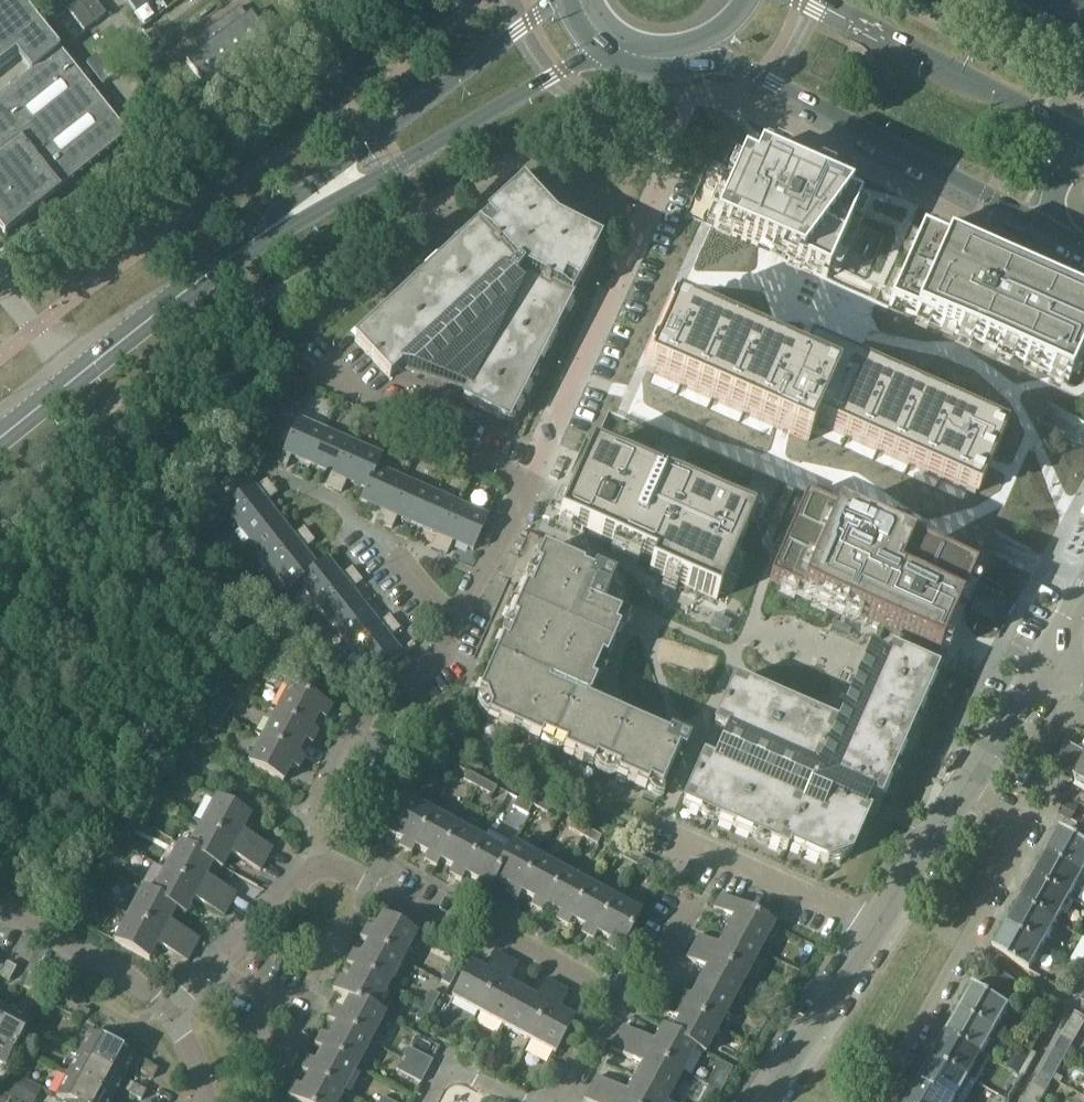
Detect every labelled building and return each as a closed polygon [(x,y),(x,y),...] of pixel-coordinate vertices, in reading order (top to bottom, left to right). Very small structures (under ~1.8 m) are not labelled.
[(21,0),(0,0),(0,65),(16,52),(31,71),(59,48),(21,0)] [(68,9),(85,31),(96,22),(106,15),(95,0),(80,0),(68,9)] [(136,12),(152,0),(127,0),(136,12)] [(1083,40),(1083,0),(1010,0),(1083,40)] [(200,51),(186,61),(207,89),(271,41),(251,13),(246,17),(239,7),(193,41),(200,51)] [(59,48),(31,71),(31,72),(0,97),(0,229),(4,234),(5,234),(63,189),(62,187),(129,133),(59,48)] [(97,55),(86,64),(103,85),(104,84),(114,77),(97,55)] [(745,157),(713,230),(757,249),(787,262),(826,280),(828,275),(858,207),(815,188),(789,177),(751,159),(745,157)] [(370,327),(355,341),(381,369),(390,378),(399,369),(422,369),(449,377),(467,390),(463,399),(464,399),(465,400),(503,420),(505,420),(506,418),(509,411),(513,413),(530,379),(527,377),(535,362),(538,363),(555,330),(552,328),(560,312),(563,314),(574,294),(579,284),(597,248),(583,241),(585,238),(567,229),(565,232),(553,226),(543,215),(546,213),(532,198),(529,201),(519,189),(465,239),(467,242),(454,254),(451,252),(438,264),(424,277),(426,280),(413,292),(411,289),(383,315),(386,318),(373,330),(370,327)] [(889,307),(926,324),(1051,380),(1067,387),(1083,349),(1083,307),(1029,283),(1008,274),(997,269),(921,235),(895,294),(889,307)] [(646,373),(645,375),(653,378),(808,447),(816,428),(966,495),(966,496),(974,499),(975,497),(974,496),(1000,437),(1002,437),(1003,435),(995,432),(810,350),(810,349),(809,348),(808,350),(801,367),(682,314),(674,311),(673,313),(674,314),(647,373),(646,373)] [(287,443),(278,464),(286,468),(291,456),(310,464),(326,430),(325,429),(330,418),(306,407),(301,419),(298,418),(290,436),(287,443)] [(326,430),(310,464),(331,473),(326,485),(334,488),(355,443),(326,430)] [(355,443),(334,488),(341,492),(347,480),(366,488),(367,489),(378,467),(383,455),(355,443)] [(591,448),(559,522),(653,563),(650,571),(717,600),(753,520),(591,448)] [(366,488),(360,500),(381,510),(376,521),(385,525),(406,479),(378,467),(367,489),(366,488)] [(242,470),(212,494),(232,518),(271,487),(266,480),(256,488),(242,470)] [(406,479),(385,525),(392,528),(397,516),(418,526),(434,492),(406,479)] [(271,487),(232,518),(251,542),(280,519),(266,501),(277,493),(271,487)] [(434,492),(418,526),(437,534),(432,546),(440,550),(462,504),(434,492)] [(778,560),(770,579),(939,654),(974,575),(882,534),(853,522),(805,500),(778,560)] [(462,504),(440,550),(447,553),(453,541),(473,550),(489,516),(462,504)] [(280,519),(251,542),(270,566),(309,535),(304,528),(293,536),(280,519)] [(309,535),(270,566),(289,591),(299,583),(318,567),(317,566),(304,549),(314,541),(309,535)] [(540,569),(530,591),(615,628),(620,616),(602,608),(605,599),(615,578),(594,570),(592,575),(583,570),(584,568),(543,550),(538,559),(535,566),(540,569)] [(318,567),(299,583),(317,606),(357,574),(352,568),(341,576),(327,557),(317,566),(318,567)] [(357,574),(317,606),(336,629),(365,606),(352,589),(362,581),(357,574)] [(525,589),(512,619),(517,622),(601,659),(606,661),(619,631),(615,629),(615,628),(530,591),(525,589)] [(365,606),(336,629),(355,653),(394,622),(389,615),(379,623),(365,606)] [(394,622),(355,653),(374,678),(403,655),(390,637),(400,629),(394,622)] [(502,642),(494,660),(587,701),(588,699),(589,699),(596,684),(591,682),(601,659),(517,622),(506,644),(502,642)] [(703,759),(682,805),(701,813),(702,812),(718,819),(716,822),(751,837),(753,833),(769,840),(768,843),(787,851),(788,847),(827,864),(831,857),(843,852),(850,855),(867,816),(868,814),(865,812),(871,797),(879,801),(880,798),(888,782),(884,780),(891,764),(895,766),(910,731),(906,729),(914,713),(917,715),(933,680),(929,678),(933,669),(927,667),(896,653),(890,650),(887,658),(883,656),(874,652),(870,650),(836,726),(820,719),(818,722),(802,715),(804,711),(769,696),(767,700),(751,693),(753,689),(734,681),(714,727),(726,732),(712,763),(703,759)] [(239,658),(231,673),(240,677),(248,662),(239,658)] [(494,660),(478,695),(485,698),(490,712),(487,719),(540,742),(542,737),(565,747),(563,752),(593,765),(595,761),(618,771),(616,776),(647,789),(649,784),(661,790),(678,752),(684,754),(690,742),(670,733),(668,737),(587,701),(494,660)] [(290,686),(277,711),(311,729),(318,716),(325,721),(332,708),(290,686)] [(223,699),(216,713),(224,718),(231,703),(223,699)] [(277,711),(263,736),(298,754),(304,742),(311,746),(318,733),(311,729),(277,711)] [(216,713),(208,727),(216,732),(224,718),(216,713)] [(263,736),(249,763),(283,782),(290,767),(298,771),(305,758),(298,754),(263,736)] [(1065,751),(1057,767),(1074,776),(1082,761),(1078,759),(1082,752),(1069,744),(1065,751)] [(433,747),(429,755),(430,756),(444,763),(445,760),(448,755),(433,747)] [(468,772),(463,780),(477,788),(482,779),(468,772)] [(482,779),(477,788),(492,796),(496,787),(482,779)] [(537,797),(532,806),(547,814),(552,805),(537,797)] [(216,798),(202,824),(267,859),(273,848),(242,831),(250,817),(216,798)] [(406,798),(388,833),(402,840),(399,848),(412,855),(416,847),(434,813),(418,805),(407,799),(406,798)] [(517,798),(512,807),(527,815),(532,806),(517,798)] [(434,813),(416,847),(428,854),(424,861),(437,868),(441,861),(459,827),(434,813)] [(574,820),(569,829),(583,837),(588,828),(574,820)] [(202,824),(189,849),(213,862),(212,864),(221,869),(230,854),(260,871),(267,859),(202,824)] [(459,827),(441,861),(453,868),(449,875),(462,882),(466,875),(484,840),(459,827)] [(588,828),(583,837),(598,844),(602,836),(588,828)] [(1049,856),(1083,876),(1083,843),(1061,831),(1060,833),(1061,833),(1049,856)] [(484,840),(466,875),(478,881),(474,888),(486,895),(487,895),(488,894),(496,878),(509,854),(507,853),(484,840)] [(180,844),(165,870),(229,905),(235,894),(205,877),(212,864),(213,862),(189,849),(180,844)] [(509,854),(496,878),(509,885),(505,892),(518,900),(522,892),(540,859),(512,844),(507,853),(509,854)] [(624,848),(618,859),(632,867),(639,855),(624,848)] [(639,855),(632,867),(646,875),(653,863),(639,855)] [(1049,856),(1036,880),(1070,899),(1083,876),(1049,856)] [(540,859),(522,892),(535,899),(531,907),(543,913),(547,906),(565,872),(540,859)] [(165,870),(152,894),(177,908),(176,910),(185,915),(193,900),(223,916),(229,905),(165,870)] [(565,872),(547,906),(560,913),(556,920),(568,927),(572,920),(590,886),(565,872)] [(1036,880),(1022,904),(1057,923),(1070,899),(1036,880)] [(590,886),(572,920),(585,927),(581,934),(593,941),(597,933),(615,899),(590,886)] [(142,889),(128,915),(193,951),(200,939),(169,922),(176,910),(177,908),(152,894),(142,889)] [(720,896),(714,908),(733,918),(726,932),(760,950),(774,925),(774,924),(720,896)] [(615,899),(597,933),(610,940),(606,948),(618,955),(640,912),(615,899)] [(1022,904),(1009,928),(1043,947),(1057,923),(1022,904)] [(114,941),(149,960),(156,946),(187,963),(193,951),(128,915),(114,941)] [(366,927),(360,939),(368,943),(401,961),(416,935),(382,916),(374,931),(366,927)] [(995,950),(994,952),(1030,972),(1030,970),(1043,947),(1009,928),(996,951),(995,950)] [(699,935),(692,947),(746,975),(760,950),(726,932),(718,946),(699,935)] [(353,952),(346,965),(354,969),(387,987),(401,961),(368,943),(360,956),(353,952)] [(692,947),(686,958),(706,969),(698,983),(732,1001),(746,975),(692,947)] [(470,964),(452,998),(478,1012),(507,959),(496,953),(485,972),(470,964)] [(507,959),(478,1012),(504,1026),(522,991),(508,984),(518,965),(507,959)] [(4,969),(1,975),(10,979),(16,968),(17,967),(7,963),(4,969)] [(973,989),(960,1011),(996,1032),(1011,1006),(1013,1007),(1024,987),(1004,976),(988,966),(976,988),(973,986),(972,988),(973,989)] [(449,967),(441,982),(449,986),(457,971),(449,967)] [(332,989),(332,990),(334,991),(349,999),(373,1012),(375,1010),(387,987),(354,969),(347,981),(339,977),(332,989)] [(28,975),(22,986),(31,991),(37,979),(38,979),(29,974),(28,975)] [(522,991),(504,1026),(529,1039),(557,986),(546,980),(536,999),(522,991)] [(671,987),(665,998),(718,1026),(732,1001),(698,983),(691,997),(671,987)] [(557,986),(529,1039),(554,1053),(573,1018),(559,1010),(568,992),(557,986)] [(428,995),(423,1003),(432,1008),(439,994),(431,990),(428,995)] [(665,998),(658,1010),(678,1020),(671,1033),(696,1046),(695,1048),(704,1053),(718,1026),(665,998)] [(334,1007),(328,1020),(335,1024),(370,1042),(384,1015),(375,1010),(373,1012),(349,999),(342,1011),(334,1007)] [(423,1003),(415,1018),(424,1023),(432,1008),(423,1003)] [(9,1010),(0,1005),(0,1027),(9,1010)] [(81,1007),(77,1014),(86,1019),(90,1012),(81,1007)] [(0,1027),(0,1062),(7,1065),(31,1021),(9,1010),(0,1027)] [(960,1011),(947,1035),(983,1055),(996,1032),(960,1011)] [(1068,1024),(1080,1030),(1083,1024),(1083,1017),(1075,1012),(1068,1024)] [(321,1034),(314,1046),(321,1050),(356,1068),(370,1042),(335,1024),(327,1038),(321,1034)] [(1068,1024),(1061,1036),(1073,1043),(1080,1030),(1068,1024)] [(623,1026),(617,1037),(682,1071),(695,1048),(696,1046),(671,1033),(662,1028),(654,1043),(623,1026)] [(90,1033),(79,1054),(123,1078),(135,1057),(90,1033)] [(947,1035),(933,1059),(969,1080),(977,1084),(991,1060),(983,1055),(947,1035)] [(1061,1036),(1055,1049),(1066,1055),(1073,1043),(1061,1036)] [(617,1037),(611,1049),(642,1066),(634,1079),(668,1097),(682,1071),(617,1037)] [(408,1048),(402,1059),(426,1072),(432,1061),(408,1048)] [(1055,1049),(1048,1061),(1059,1068),(1066,1055),(1055,1049)] [(307,1059),(300,1071),(308,1075),(342,1094),(356,1068),(321,1050),(315,1063),(307,1059)] [(79,1054),(68,1075),(112,1099),(123,1078),(79,1054)] [(402,1059),(396,1070),(420,1083),(426,1072),(402,1059)] [(920,1083),(953,1101),(967,1101),(977,1084),(969,1080),(933,1059),(920,1083)] [(1048,1061),(1042,1072),(1053,1078),(1056,1074),(1059,1068),(1048,1061)] [(145,1062),(140,1072),(152,1079),(153,1079),(158,1069),(157,1069),(145,1062)] [(1042,1072),(1035,1085),(1046,1092),(1053,1078),(1042,1072)] [(5,1095),(11,1099),(18,1101),(35,1101),(42,1090),(16,1075),(5,1095)] [(56,1097),(64,1101),(65,1101),(66,1101),(68,1101),(111,1101),(112,1099),(68,1075),(56,1097)] [(287,1097),(297,1101),(338,1101),(342,1094),(308,1075),(301,1088),(294,1084),(287,1097)] [(590,1088),(617,1101),(665,1101),(668,1097),(634,1079),(627,1093),(596,1076),(590,1088)] [(909,1101),(953,1101),(920,1083),(909,1101)] [(134,1084),(129,1094),(140,1100),(141,1100),(146,1091),(146,1090),(134,1084)] [(1028,1096),(1038,1101),(1040,1101),(1046,1092),(1035,1085),(1028,1096)] [(584,1099),(590,1101),(617,1101),(590,1088),(584,1099)] [(0,1096),(0,1101),(10,1101),(11,1099),(5,1095),(1,1093),(0,1096)]
